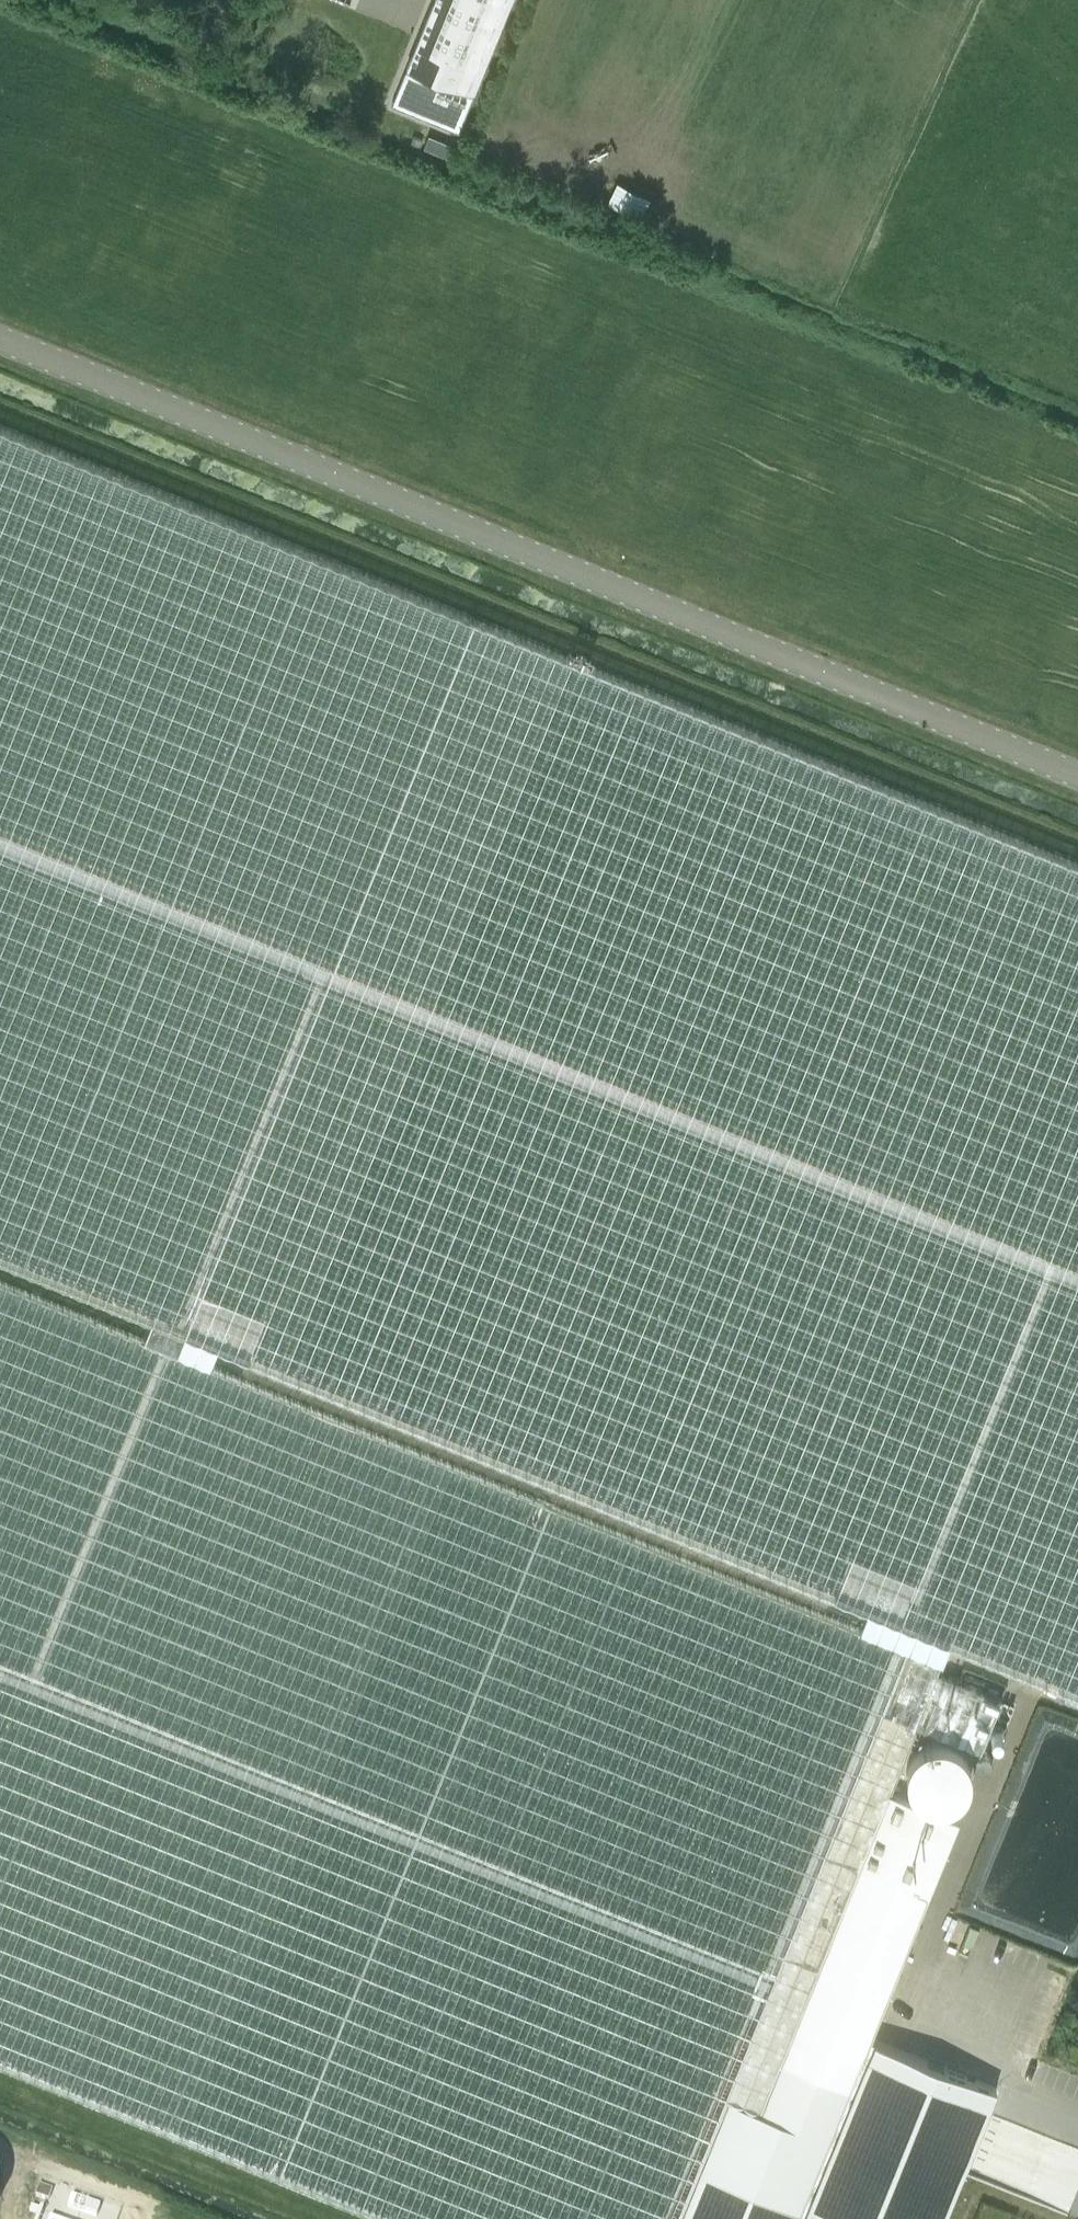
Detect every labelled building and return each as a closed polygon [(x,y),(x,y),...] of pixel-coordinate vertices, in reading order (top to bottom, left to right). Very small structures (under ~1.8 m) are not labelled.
[(513,0),(434,0),(392,104),(430,120),(459,132),(513,0)] [(185,1331),(883,1614),(875,1634),(909,1648),(917,1628),(1077,1694),(1077,863),(474,618),(0,426),(0,1256),(151,1318),(143,1338),(177,1351),(183,1336),(185,1331)] [(937,1670),(941,1661),(909,1648),(875,1634),(177,1351),(143,1338),(0,1280),(0,2062),(388,2218),(678,2218),(727,2097),(759,2110),(786,2054),(889,1790),(916,1723),(980,1749),(1002,1696),(937,1670)] [(678,2218),(797,2218),(850,2088),(871,2036),(959,1819),(889,1790),(786,2054),(759,2110),(727,2097),(678,2218)] [(797,2218),(944,2218),(997,2087),(871,2036),(797,2218)]
